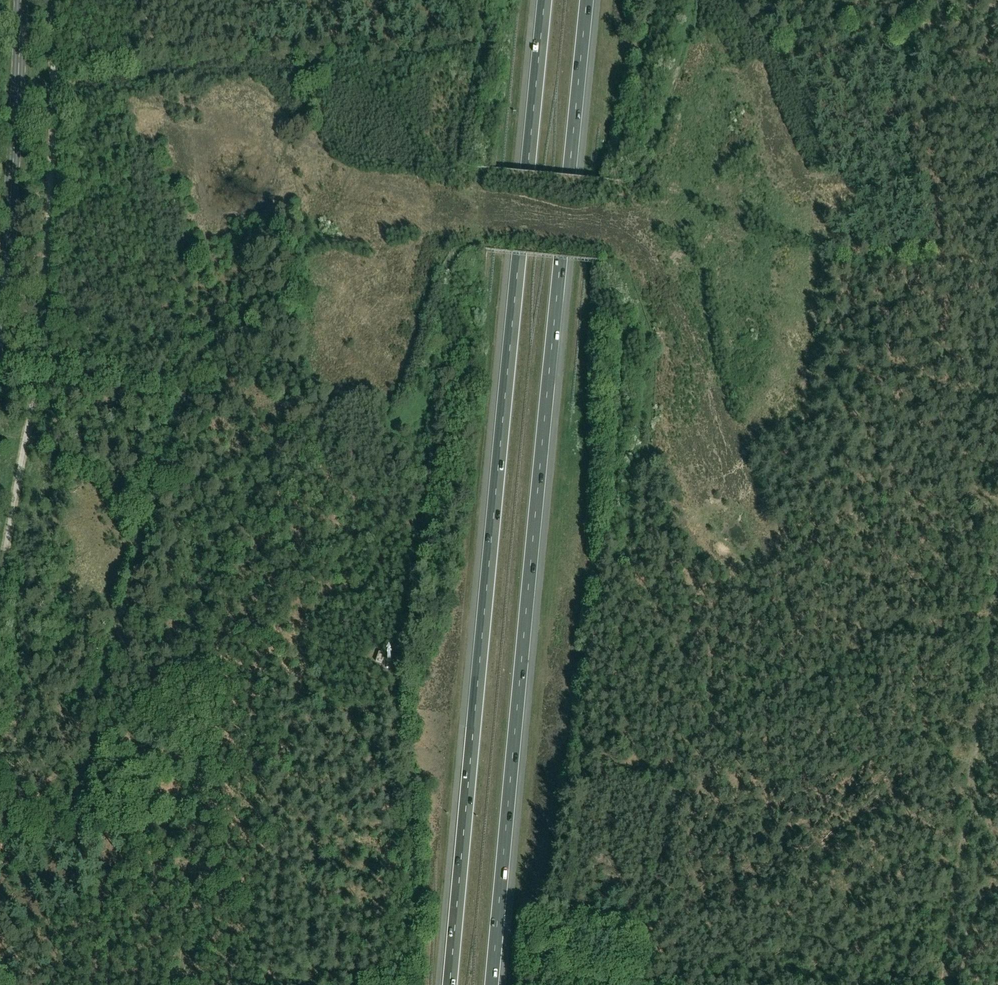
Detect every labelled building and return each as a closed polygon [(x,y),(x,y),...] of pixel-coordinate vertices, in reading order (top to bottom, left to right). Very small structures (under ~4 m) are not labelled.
[(379,651),(376,661),(381,663),(385,653),(379,651)]
